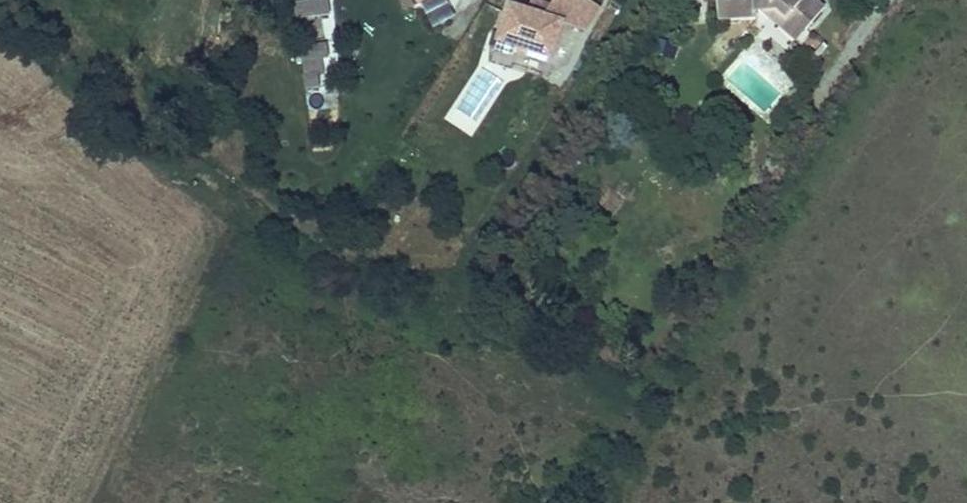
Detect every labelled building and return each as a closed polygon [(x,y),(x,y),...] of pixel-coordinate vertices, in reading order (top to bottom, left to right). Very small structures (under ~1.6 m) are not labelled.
[(291,0),(293,18),(324,15),(323,0),(295,0),(291,0)] [(551,70),(561,30),(590,37),(599,2),(590,0),(555,0),(553,7),(528,1),(525,14),(502,8),(490,54),(551,70)] [(715,21),(750,19),(750,12),(755,12),(769,11),(783,21),(787,15),(805,30),(822,9),(811,0),(713,0),(715,21)] [(769,11),(755,12),(794,45),(805,30),(787,15),(783,21),(769,11)] [(811,33),(799,44),(815,61),(827,51),(811,33)] [(323,41),(296,44),(298,59),(325,57),(323,41)]
